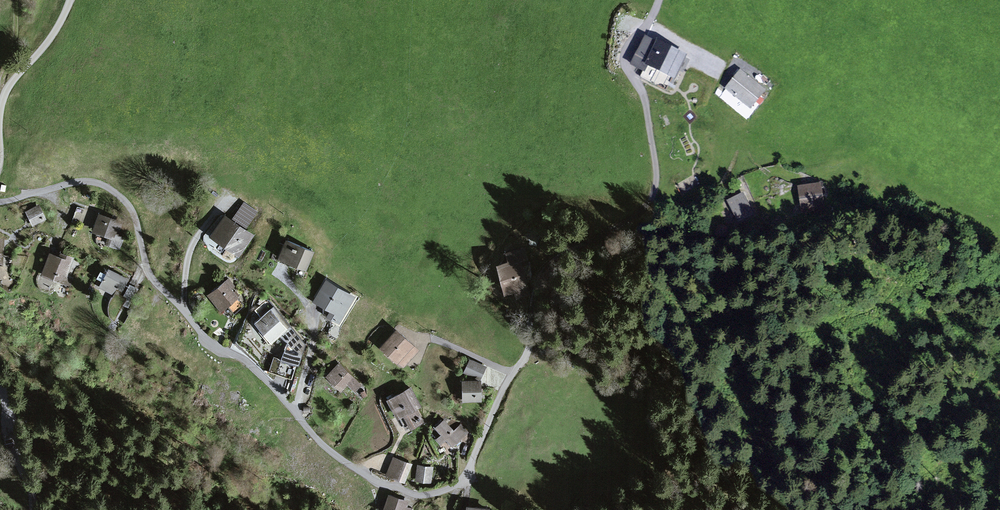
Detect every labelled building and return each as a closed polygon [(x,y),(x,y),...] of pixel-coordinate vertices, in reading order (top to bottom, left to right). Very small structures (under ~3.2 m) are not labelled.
[(641,77),(666,90),(679,65),(681,61),(683,56),(646,37),(632,65),(644,71),(641,77)] [(759,96),(764,90),(737,69),(729,79),(732,81),(726,88),(750,107),(755,101),(759,104),(763,99),(759,96)] [(800,189),(803,210),(814,208),(822,207),(819,188),(819,186),(808,187),(800,189)] [(743,194),(729,201),(738,221),(752,213),(743,194)] [(236,224),(226,217),(213,235),(238,253),(251,235),(243,228),(245,225),(247,226),(257,212),(245,203),(234,217),(239,220),(236,224)] [(29,212),(35,223),(44,218),(38,207),(29,212)] [(100,215),(79,207),(74,221),(95,229),(100,215)] [(121,222),(100,215),(95,229),(95,230),(109,236),(115,237),(112,245),(119,247),(123,238),(116,236),(121,222)] [(236,256),(238,253),(213,235),(226,217),(223,215),(208,236),(236,256)] [(716,235),(725,237),(726,229),(717,228),(716,235)] [(531,239),(530,244),(537,246),(539,236),(528,233),(526,238),(531,239)] [(288,240),(280,258),(305,269),(313,251),(288,240)] [(515,288),(526,286),(521,264),(526,262),(523,249),(508,253),(510,260),(499,262),(507,291),(515,288)] [(62,255),(61,259),(51,256),(45,273),(55,277),(56,273),(64,276),(64,274),(70,259),(62,255)] [(102,281),(99,286),(100,287),(101,284),(115,292),(114,294),(111,301),(110,306),(110,314),(114,320),(123,304),(128,307),(132,300),(120,294),(125,284),(128,279),(109,269),(106,274),(101,271),(97,278),(102,281)] [(55,277),(71,283),(73,277),(64,274),(64,276),(56,273),(55,277)] [(326,281),(316,299),(328,305),(323,313),(338,321),(352,297),(326,281)] [(244,305),(225,282),(209,294),(222,310),(228,305),(231,310),(233,308),(236,311),(244,305)] [(114,294),(115,292),(101,284),(100,287),(114,294)] [(120,294),(132,300),(137,291),(125,284),(120,294)] [(517,296),(528,293),(526,286),(515,288),(517,296)] [(292,338),(293,336),(271,309),(265,302),(255,310),(261,317),(255,322),(271,341),(279,335),(288,343),(292,338)] [(292,338),(299,346),(305,341),(274,306),(271,309),(293,336),(292,338)] [(403,365),(417,350),(397,331),(383,346),(403,365)] [(292,379),(297,364),(274,356),(269,371),(292,379)] [(478,377),(483,368),(471,362),(466,371),(478,377)] [(328,375),(341,388),(347,382),(352,378),(339,365),(328,375)] [(347,382),(354,390),(359,385),(352,378),(347,382)] [(480,399),(479,381),(464,381),(464,390),(465,399),(480,399)] [(399,415),(404,413),(411,426),(411,427),(422,421),(419,416),(418,416),(413,408),(419,405),(410,388),(390,399),(399,415)] [(407,429),(411,426),(404,413),(399,415),(407,429)] [(447,439),(454,446),(466,435),(459,427),(454,431),(444,420),(437,427),(442,433),(447,439)] [(437,438),(442,444),(447,439),(442,433),(437,438)] [(411,464),(393,457),(386,475),(390,476),(404,482),(411,464)] [(420,468),(419,477),(429,479),(430,469),(420,468)] [(384,509),(412,509),(413,509),(406,506),(407,504),(403,503),(404,500),(389,495),(384,509)]
